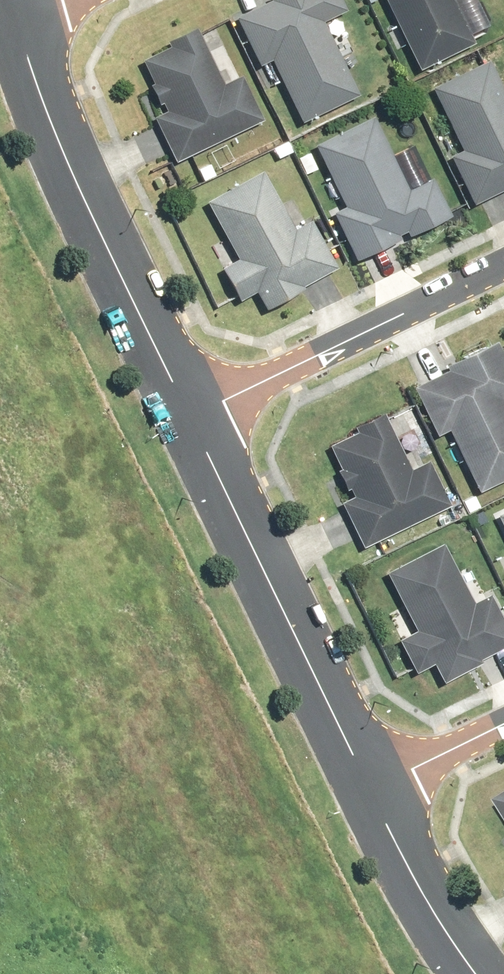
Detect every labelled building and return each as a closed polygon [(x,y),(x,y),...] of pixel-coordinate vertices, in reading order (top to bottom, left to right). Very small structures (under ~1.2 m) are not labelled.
[(229,17),(252,65),(264,60),(294,123),(351,95),(316,21),(339,10),(334,0),(264,0),(229,17)] [(412,69),(466,43),(445,0),(378,0),(412,69)] [(162,47),(135,60),(146,83),(143,85),(152,105),(155,103),(159,110),(147,116),(169,162),(257,121),(235,75),(216,84),(189,26),(159,41),(162,47)] [(425,87),(456,150),(443,156),(467,205),(501,188),(503,190),(503,106),(481,60),(425,87)] [(366,116),(307,145),(337,206),(325,212),(349,260),(393,239),(392,235),(399,231),(401,236),(444,215),(425,177),(401,189),(366,116)] [(255,171),(199,201),(230,259),(214,268),(232,301),(248,292),(258,310),(297,288),(296,286),(330,268),(304,220),(287,229),(255,171)] [(416,388),(439,437),(452,431),(482,493),(503,482),(503,351),(503,349),(500,342),(449,366),(451,371),(416,388)] [(349,432),(323,445),(334,468),(329,470),(339,491),(344,489),(347,496),(335,502),(356,547),(444,505),(423,460),(404,469),(382,422),(377,413),(347,427),(349,432)] [(436,543),(379,572),(409,630),(391,639),(407,671),(409,674),(427,665),(436,682),(475,662),(474,660),(489,653),(488,651),(503,643),(503,634),(484,594),(467,603),(436,543)] [(492,802),(503,821),(503,794),(492,802)]
